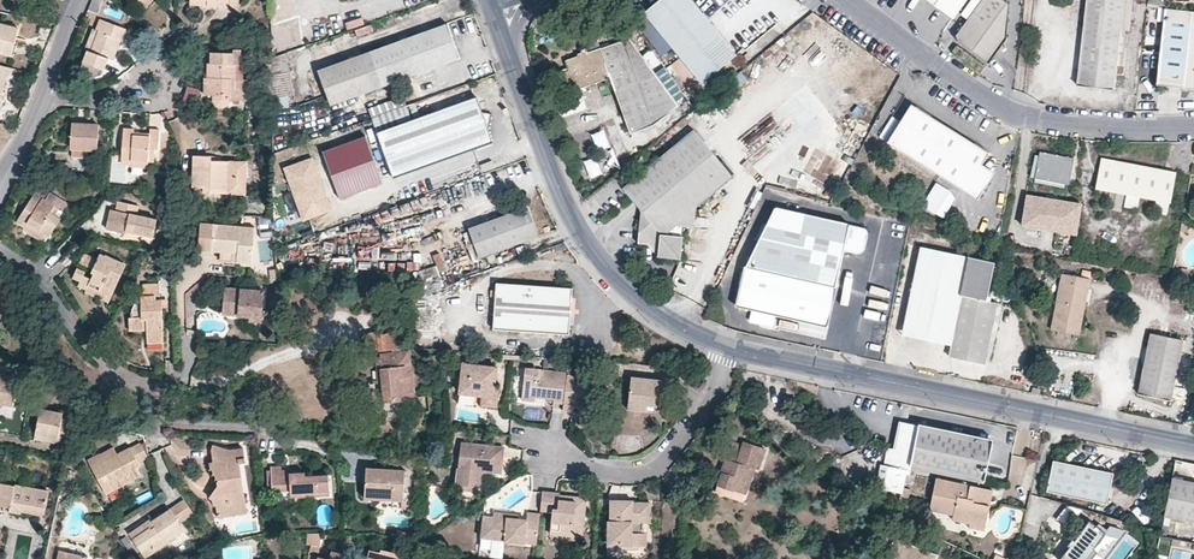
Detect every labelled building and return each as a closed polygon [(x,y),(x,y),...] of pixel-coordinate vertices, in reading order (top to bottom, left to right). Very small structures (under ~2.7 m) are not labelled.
[(645,13),(701,84),(736,56),(691,0),(661,0),(645,13)] [(951,20),(966,0),(923,0),(951,20)] [(1000,0),(982,0),(956,37),(959,44),(988,65),(1005,41),(1008,6),(1000,0)] [(1076,86),(1112,90),(1122,0),(1086,0),(1076,86)] [(1164,9),(1155,85),(1193,90),(1193,12),(1164,9)] [(104,70),(108,58),(114,60),(118,46),(116,45),(118,38),(121,40),(126,41),(130,30),(101,19),(97,30),(101,32),(94,52),(89,50),(85,62),(104,70)] [(3,54),(6,39),(15,41),(18,28),(0,24),(0,53),(3,54)] [(458,59),(446,25),(319,71),(331,105),(458,59)] [(101,32),(97,30),(89,50),(94,52),(101,32)] [(15,41),(6,39),(3,54),(11,56),(15,41)] [(579,89),(609,79),(630,134),(654,125),(678,107),(668,93),(650,70),(629,40),(618,44),(588,53),(587,52),(587,51),(586,51),(586,50),(585,50),(584,50),(583,51),(582,52),(581,52),(581,53),(577,55),(578,57),(565,61),(568,72),(564,73),(563,72),(562,72),(560,72),(559,73),(558,74),(558,76),(558,77),(559,78),(558,80),(557,81),(557,82),(558,84),(559,85),(560,86),(561,86),(562,85),(563,85),(564,83),(564,82),(564,80),(566,79),(568,86),(567,88),(567,89),(567,90),(568,91),(569,92),(571,92),(573,91),(574,93),(575,93),(577,93),(578,93),(579,91),(579,89)] [(209,63),(208,78),(205,78),(205,94),(212,95),(215,95),(214,99),(215,103),(215,105),(217,106),(219,107),(221,108),(224,108),(226,107),(228,105),(229,104),(230,102),(231,99),(231,79),(236,79),(236,64),(234,64),(235,53),(213,52),(212,63),(209,63)] [(288,55),(271,56),(273,95),(291,94),(288,55)] [(666,70),(681,83),(691,71),(675,58),(666,70)] [(2,79),(4,79),(9,67),(0,65),(0,89),(2,79)] [(184,97),(199,99),(201,89),(185,86),(184,97)] [(871,114),(876,99),(858,93),(852,108),(871,114)] [(375,133),(392,179),(492,143),(486,127),(489,114),(481,113),(475,97),(375,133)] [(405,108),(402,98),(367,111),(370,120),(405,108)] [(414,105),(408,107),(412,118),(418,116),(414,105)] [(918,110),(910,105),(907,109),(916,114),(918,110)] [(409,119),(405,108),(370,120),(375,131),(409,119)] [(988,153),(918,110),(916,114),(907,109),(886,143),(976,199),(993,173),(980,165),(988,153)] [(98,150),(100,126),(73,124),(71,148),(98,150)] [(140,134),(140,137),(134,136),(134,133),(134,129),(124,129),(122,160),(132,161),(149,162),(154,162),(155,150),(158,150),(160,130),(149,129),(149,134),(140,134)] [(619,170),(603,129),(572,141),(589,182),(619,170)] [(684,227),(693,227),(695,209),(732,177),(694,131),(623,189),(642,211),(638,243),(659,245),(658,256),(680,259),(684,227)] [(367,135),(325,151),(343,196),(385,181),(367,135)] [(1040,153),(1035,178),(1068,185),(1073,159),(1040,153)] [(246,195),(247,162),(215,161),(215,164),(209,164),(209,156),(195,156),(193,188),(204,188),(204,193),(246,195)] [(311,156),(280,168),(300,221),(331,209),(311,156)] [(1102,159),(1096,189),(1170,203),(1176,173),(1102,159)] [(921,206),(942,218),(956,194),(934,182),(921,206)] [(56,215),(51,212),(55,206),(60,209),(63,211),(68,203),(51,193),(46,200),(35,194),(17,222),(25,227),(27,224),(45,234),(50,237),(61,219),(56,215)] [(1084,209),(1031,197),(1024,227),(1077,239),(1084,209)] [(126,234),(127,231),(144,235),(144,238),(152,240),(157,220),(137,215),(140,206),(119,201),(117,211),(112,210),(107,230),(126,234)] [(60,209),(55,206),(51,212),(56,215),(60,209)] [(535,236),(525,207),(468,228),(478,256),(535,236)] [(863,228),(775,207),(747,265),(745,271),(737,305),(826,326),(831,303),(838,277),(845,252),(856,254),(860,253),(863,251),(864,248),(866,237),(866,232),(865,230),(863,228)] [(216,218),(204,217),(201,244),(214,246),(224,247),(224,253),(225,254),(228,256),(253,259),(258,223),(216,218)] [(25,227),(24,229),(42,240),(45,234),(27,224),(25,227)] [(144,238),(144,235),(127,231),(126,234),(126,237),(143,241),(144,238)] [(951,347),(949,356),(983,363),(996,305),(987,303),(995,264),(922,249),(903,337),(951,347)] [(80,263),(96,270),(92,279),(84,276),(85,272),(78,269),(73,278),(81,281),(79,286),(87,290),(89,286),(112,297),(124,271),(114,266),(117,261),(106,256),(105,257),(100,255),(98,259),(92,256),(91,257),(84,253),(80,263)] [(117,261),(114,266),(124,271),(126,265),(117,261)] [(423,292),(441,286),(434,266),(417,271),(423,292)] [(1090,280),(1062,274),(1051,330),(1077,336),(1083,306),(1082,305),(1085,289),(1089,290),(1090,280)] [(497,283),(493,329),(568,334),(569,327),(572,295),(572,288),(497,283)] [(143,324),(147,323),(147,331),(148,337),(164,337),(163,319),(161,317),(163,315),(163,301),(156,300),(156,297),(160,297),(160,284),(144,284),(145,296),(142,296),(142,301),(137,301),(133,311),(133,318),(129,318),(129,331),(143,330),(143,324)] [(87,290),(87,293),(101,299),(109,303),(112,297),(89,286),(87,290)] [(241,315),(240,311),(251,312),(251,316),(251,322),(263,323),(265,290),(227,288),(225,314),(241,315)] [(441,342),(439,300),(415,301),(417,343),(441,342)] [(364,332),(366,347),(381,346),(380,334),(380,331),(364,332)] [(381,346),(381,348),(394,347),(403,346),(402,332),(380,334),(381,346)] [(1182,342),(1151,336),(1139,395),(1169,401),(1182,342)] [(386,401),(414,399),(410,352),(404,352),(395,353),(381,354),(381,358),(384,382),(386,401)] [(462,364),(460,393),(482,395),(481,405),(496,407),(498,389),(494,388),(495,367),(462,364)] [(534,397),(534,393),(542,394),(541,398),(551,399),(551,402),(562,403),(566,378),(566,374),(523,369),(520,400),(533,402),(534,397)] [(14,406),(19,377),(0,374),(0,404),(14,406)] [(575,399),(575,397),(590,398),(598,398),(600,377),(578,375),(577,379),(566,378),(562,403),(562,406),(574,407),(575,403),(575,399)] [(629,380),(626,406),(655,409),(656,400),(660,400),(662,383),(629,380)] [(12,418),(14,406),(0,404),(0,416),(12,418)] [(626,406),(626,413),(654,415),(655,409),(626,406)] [(41,409),(35,434),(57,439),(57,443),(66,445),(71,420),(63,418),(63,413),(41,409)] [(917,425),(898,421),(892,449),(912,453),(917,425)] [(991,441),(917,425),(912,453),(892,449),(887,447),(883,465),(887,466),(904,470),(908,470),(909,466),(982,482),(991,441)] [(57,443),(57,439),(35,434),(35,439),(57,443)] [(139,442),(131,446),(139,460),(147,455),(139,442)] [(218,511),(247,506),(241,464),(241,461),(247,460),(244,445),(231,447),(215,443),(214,449),(217,450),(217,459),(210,460),(210,465),(209,468),(212,471),(210,474),(215,477),(214,480),(218,484),(209,495),(213,497),(213,500),(214,504),(216,504),(218,511)] [(480,488),(482,472),(482,467),(488,468),(488,473),(500,474),(503,448),(461,443),(456,481),(456,485),(460,486),(463,486),(474,487),(477,488),(480,488)] [(719,484),(746,493),(760,452),(731,443),(722,472),(722,473),(719,484)] [(89,458),(106,493),(141,474),(136,465),(141,463),(139,460),(131,446),(117,453),(104,461),(100,454),(100,453),(89,458)] [(117,453),(113,447),(100,454),(104,461),(117,453)] [(1054,461),(1047,492),(1106,504),(1113,473),(1054,461)] [(899,492),(904,470),(887,466),(882,488),(899,492)] [(330,495),(329,475),(305,477),(305,473),(290,473),(289,479),(282,478),(282,471),(281,467),(271,467),(272,490),(291,490),(291,497),(321,496),(330,495)] [(403,500),(404,469),(366,467),(365,493),(375,494),(375,498),(403,500)] [(928,509),(953,515),(984,523),(988,506),(982,504),(983,499),(974,497),(976,487),(935,478),(928,509)] [(1172,478),(1164,517),(1193,523),(1193,483),(1172,478)] [(49,492),(0,482),(0,505),(4,505),(4,509),(4,511),(21,514),(22,509),(22,503),(47,507),(49,492)] [(719,484),(716,492),(743,502),(746,493),(719,484)] [(974,497),(983,499),(982,504),(988,506),(991,490),(976,487),(974,497)] [(582,525),(585,498),(559,495),(558,494),(542,492),(539,511),(551,513),(559,514),(557,534),(575,536),(576,524),(582,525)] [(193,511),(185,499),(170,508),(179,521),(193,511)] [(645,532),(642,529),(642,523),(649,523),(650,503),(633,503),(633,501),(609,500),(608,522),(610,522),(610,526),(606,526),(606,546),(610,551),(615,551),(619,547),(619,546),(639,546),(645,541),(645,532)] [(22,503),(22,509),(45,513),(47,507),(22,503)] [(219,516),(222,516),(248,512),(247,506),(218,511),(219,516)] [(167,543),(166,541),(184,529),(179,521),(170,508),(153,521),(155,525),(133,539),(146,558),(167,543)] [(524,522),(514,521),(504,520),(504,517),(490,515),(490,518),(481,517),(479,537),(491,539),(491,541),(522,544),(523,543),(536,544),(539,514),(525,513),(524,522)] [(549,533),(557,534),(559,514),(551,513),(549,533)] [(968,523),(967,527),(982,531),(984,523),(953,515),(952,520),(968,523)] [(153,521),(151,518),(129,533),(133,539),(155,525),(153,521)] [(1089,522),(1075,541),(1073,540),(1068,546),(1070,548),(1062,558),(1080,558),(1084,553),(1081,551),(1086,543),(1094,549),(1104,534),(1089,522)] [(306,545),(320,545),(320,533),(306,533),(306,545)] [(895,538),(887,535),(878,558),(887,558),(895,538)] [(924,544),(918,542),(917,546),(916,549),(921,551),(923,548),(924,544)] [(1094,549),(1086,543),(1081,551),(1084,553),(1080,558),(1086,558),(1094,549)] [(401,553),(381,549),(381,551),(370,548),(367,558),(400,558),(401,553)] [(89,556),(60,550),(59,558),(88,558),(89,556)] [(329,558),(309,554),(307,558),(346,558),(347,554),(331,550),(329,558)]
